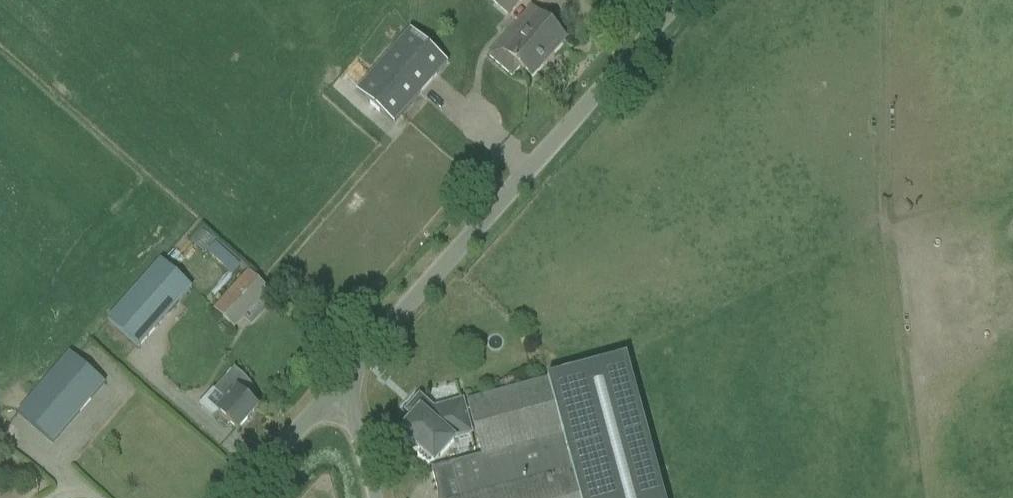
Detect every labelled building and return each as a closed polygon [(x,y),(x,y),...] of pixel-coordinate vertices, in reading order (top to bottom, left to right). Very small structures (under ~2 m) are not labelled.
[(510,19),(527,0),(489,0),(510,19)] [(530,9),(487,57),(511,79),(521,68),(530,76),(552,52),(553,53),(565,40),(530,9)] [(409,34),(355,94),(392,127),(446,67),(409,34)] [(161,262),(108,322),(138,348),(191,288),(161,262)] [(250,275),(217,312),(233,326),(248,309),(250,310),(267,291),(250,275)] [(29,424),(53,445),(105,384),(70,354),(31,399),(42,408),(29,424)] [(474,427),(482,457),(432,471),(438,492),(438,497),(665,497),(626,356),(547,377),(548,380),(467,403),(474,427)] [(217,413),(238,432),(258,409),(248,401),(251,397),(253,393),(252,388),(250,384),(234,370),(215,392),(226,402),(217,413)] [(462,403),(434,411),(418,397),(403,415),(411,422),(400,434),(424,455),(420,460),(429,468),(440,456),(443,459),(459,442),(472,438),(462,403)] [(34,475),(28,482),(38,490),(43,484),(34,475)]
